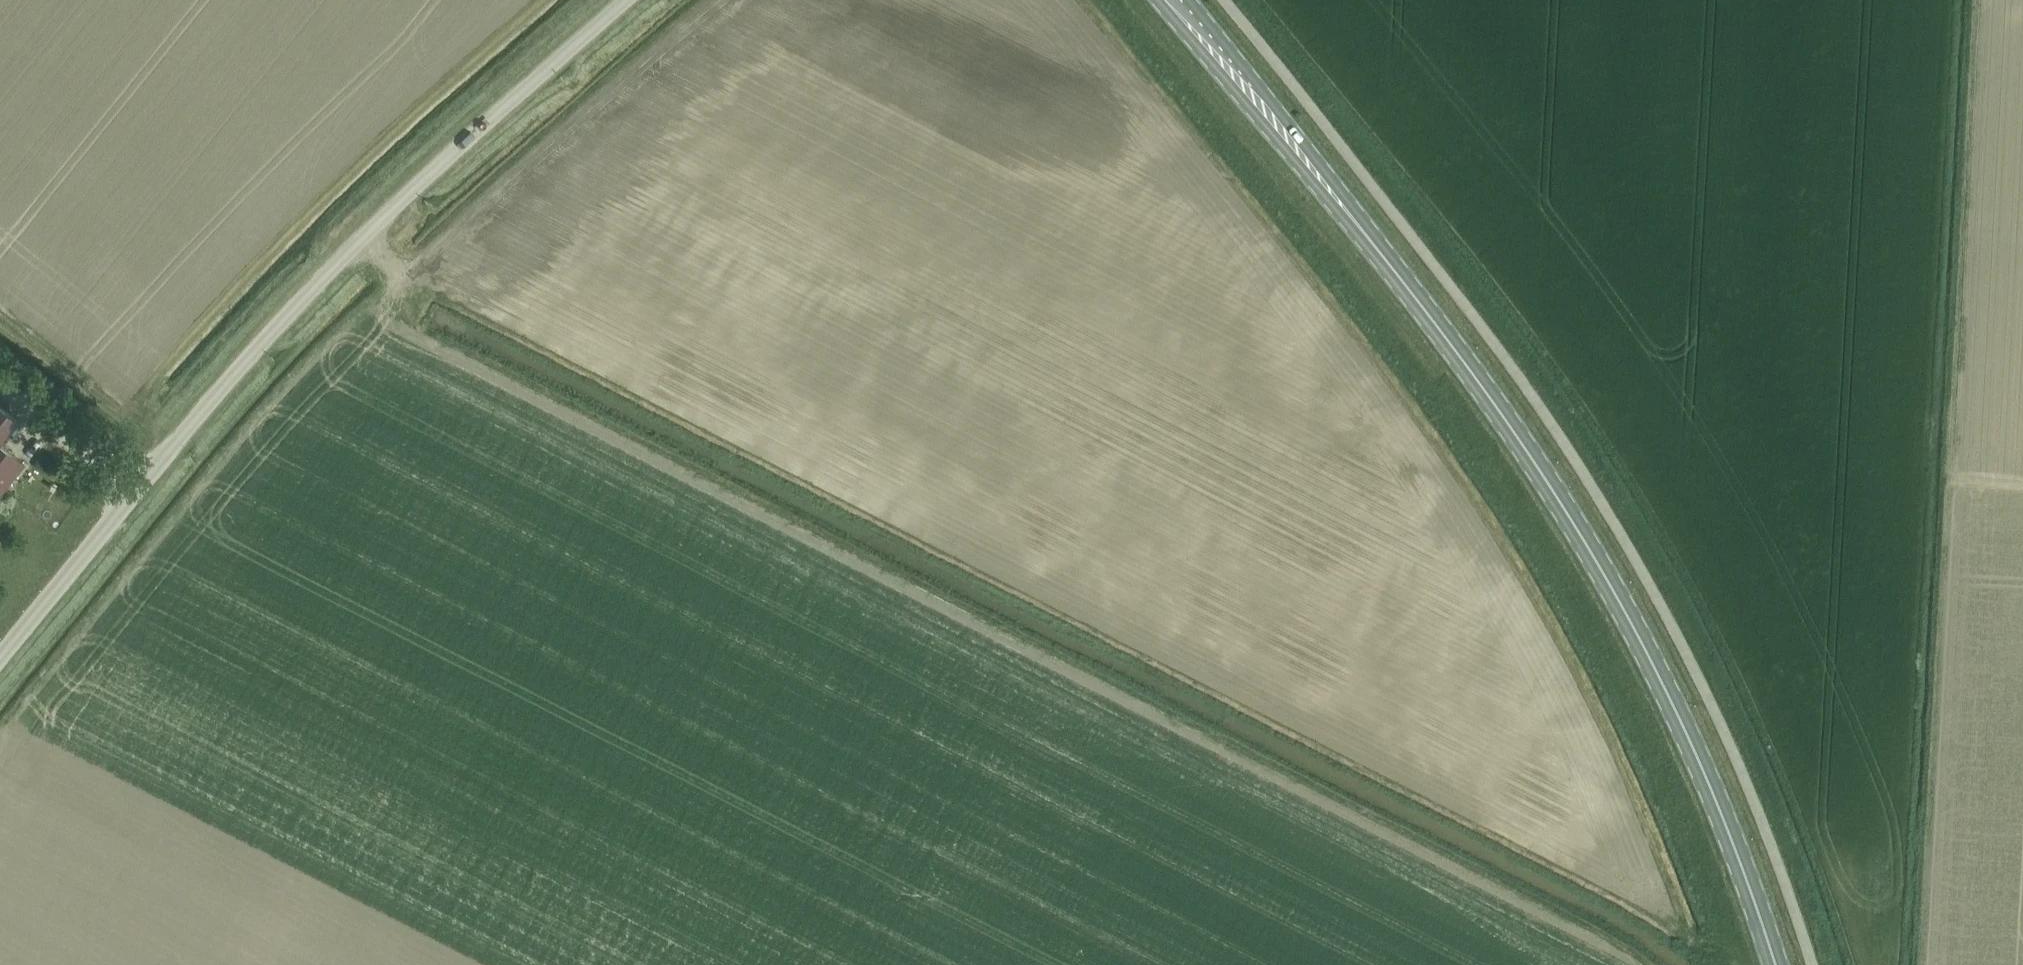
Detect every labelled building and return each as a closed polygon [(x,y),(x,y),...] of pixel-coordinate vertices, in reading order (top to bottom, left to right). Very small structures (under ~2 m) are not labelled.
[(0,403),(0,440),(18,417),(0,403)] [(22,462),(0,445),(0,490),(22,462)]
